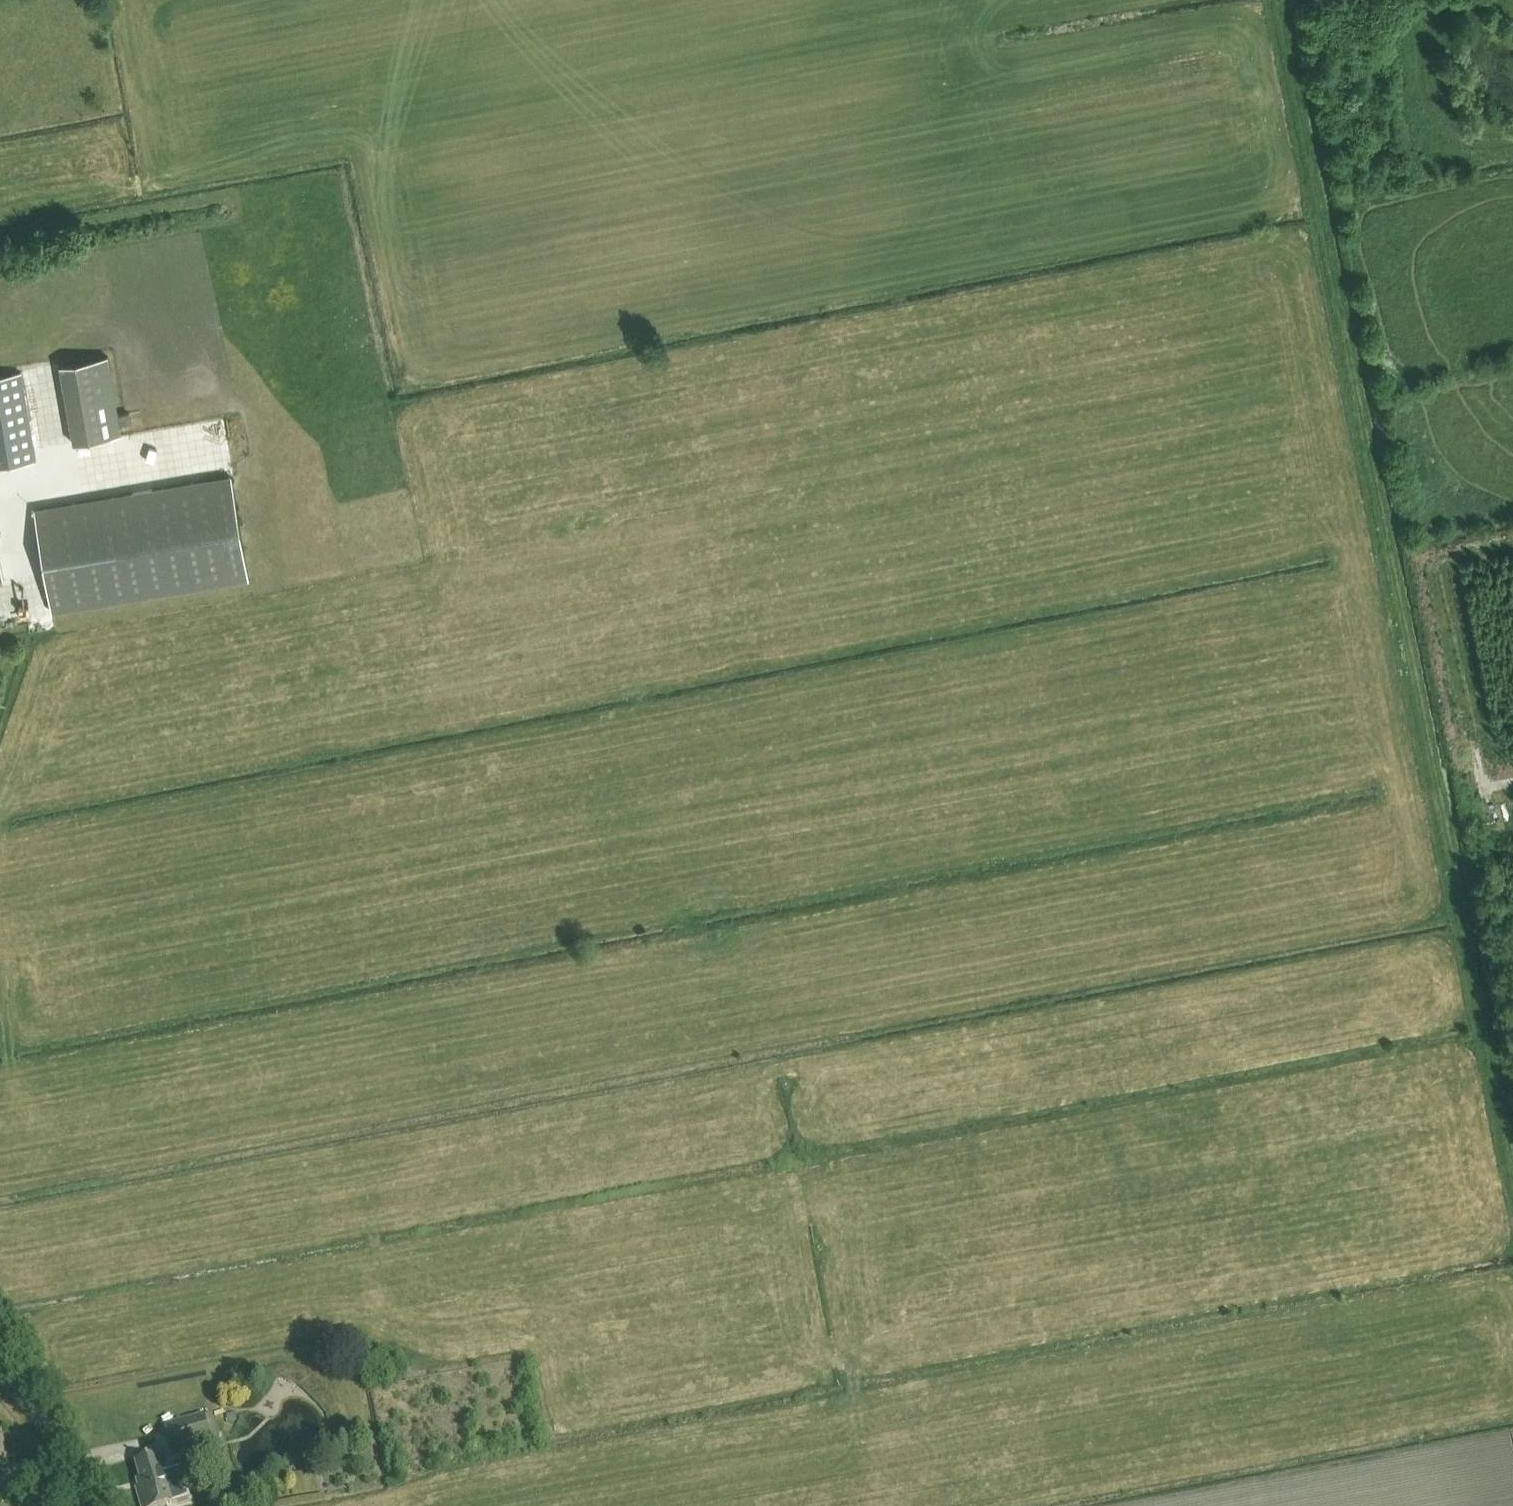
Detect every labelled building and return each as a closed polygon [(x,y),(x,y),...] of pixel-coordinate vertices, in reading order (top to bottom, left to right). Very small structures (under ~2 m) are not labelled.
[(70,443),(119,434),(105,356),(56,364),(70,443)] [(22,373),(21,372),(0,375),(0,466),(37,460),(22,373)] [(117,415),(119,425),(131,423),(129,412),(117,415)] [(229,476),(32,510),(49,612),(247,579),(229,476)] [(212,1444),(211,1442),(220,1439),(213,1414),(204,1417),(204,1414),(165,1425),(171,1455),(212,1444)] [(171,1479),(169,1480),(168,1476),(170,1476),(165,1456),(153,1459),(136,1464),(141,1479),(138,1480),(140,1485),(136,1486),(141,1505),(164,1505),(177,1502),(171,1479)]
